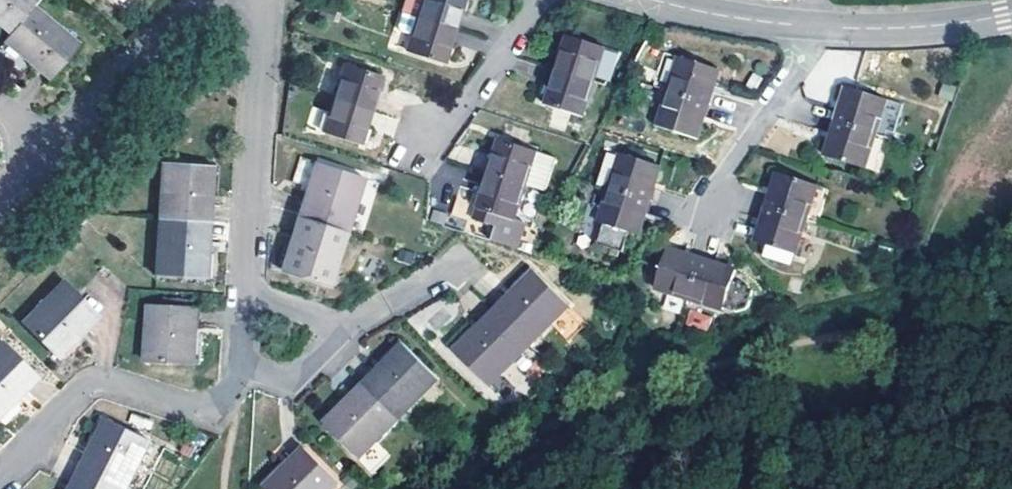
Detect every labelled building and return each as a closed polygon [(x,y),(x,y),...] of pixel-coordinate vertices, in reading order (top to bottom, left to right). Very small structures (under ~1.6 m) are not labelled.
[(11,32),(33,5),(37,0),(0,0),(0,22),(11,32)] [(401,10),(416,15),(454,27),(462,0),(403,0),(401,10)] [(79,44),(33,5),(11,32),(7,37),(26,54),(30,57),(29,59),(50,78),(79,44)] [(416,15),(401,10),(396,24),(398,29),(410,33),(416,15)] [(447,48),(454,27),(416,15),(410,33),(405,50),(443,61),(447,48)] [(563,47),(556,69),(593,81),(603,47),(567,35),(563,47)] [(625,53),(603,47),(593,81),(614,89),(625,53)] [(678,56),(667,90),(707,103),(709,95),(718,68),(678,56)] [(344,63),(333,96),(371,108),(376,90),(381,74),(344,63)] [(582,115),(593,81),(556,69),(549,90),(544,104),(582,115)] [(944,84),(939,97),(952,102),(957,89),(944,84)] [(846,86),(835,121),(873,133),(884,99),(846,86)] [(704,111),(707,103),(667,90),(656,124),(696,137),(704,111)] [(360,143),(371,108),(333,96),(322,131),(360,143)] [(894,102),(884,99),(873,133),(884,137),(894,102)] [(863,168),(873,133),(835,121),(824,155),(863,168)] [(873,133),(863,168),(879,172),(888,138),(884,137),(873,133)] [(488,173),(525,185),(532,160),(535,151),(499,139),(488,173)] [(608,187),(619,153),(606,150),(596,184),(608,187)] [(532,160),(547,165),(550,155),(535,151),(532,160)] [(619,153),(608,187),(649,200),(659,166),(619,153)] [(305,192),(298,216),(345,231),(363,176),(297,155),(287,186),(305,192)] [(525,185),(539,190),(547,165),(532,160),(525,185)] [(163,162),(159,217),(210,221),(212,192),(214,165),(163,162)] [(768,198),(766,207),(805,219),(815,184),(776,172),(768,198)] [(514,219),(525,185),(488,173),(484,186),(473,219),(496,226),(491,241),(515,249),(524,222),(514,219)] [(629,231),(638,234),(646,207),(649,200),(608,187),(597,222),(603,223),(595,250),(618,256),(620,251),(623,252),(629,231)] [(805,219),(766,207),(764,213),(755,241),(767,245),(763,257),(791,265),(805,219)] [(329,283),(345,231),(298,216),(290,240),(281,268),(329,283)] [(159,217),(155,274),(205,278),(210,221),(159,217)] [(688,298),(700,258),(692,256),(667,248),(654,287),(670,292),(688,298)] [(731,280),(735,269),(708,261),(700,258),(688,298),(723,309),(724,307),(735,311),(747,306),(752,289),(748,288),(749,286),(731,280)] [(533,270),(493,310),(529,346),(569,306),(533,270)] [(62,281),(22,321),(58,356),(98,317),(62,281)] [(688,298),(670,292),(669,298),(687,303),(688,298)] [(148,305),(144,361),(194,364),(198,307),(148,305)] [(689,309),(685,324),(708,330),(712,315),(689,309)] [(489,387),(529,346),(493,310),(453,351),(489,387)] [(0,343),(0,414),(12,403),(36,378),(1,343),(0,343)] [(384,362),(363,384),(399,418),(439,378),(403,344),(384,362)] [(374,443),(399,418),(363,384),(342,406),(323,424),(359,459),(374,443)] [(81,468),(120,488),(127,488),(152,441),(106,420),(81,468)] [(389,457),(374,443),(359,459),(373,473),(389,457)] [(263,487),(265,488),(333,488),(339,483),(303,448),(263,487)] [(70,488),(120,488),(81,468),(70,488)]
